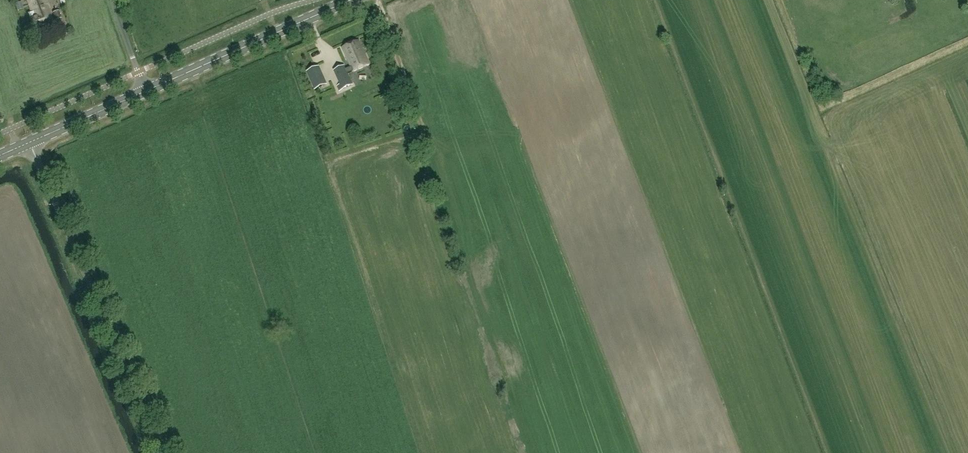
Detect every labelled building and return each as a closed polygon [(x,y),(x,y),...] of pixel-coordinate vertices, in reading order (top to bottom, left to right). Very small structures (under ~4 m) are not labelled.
[(35,28),(54,21),(48,5),(49,4),(48,0),(27,0),(32,12),(29,14),(35,28)] [(23,9),(21,2),(15,4),(17,11),(23,9)] [(353,70),(353,72),(369,65),(358,41),(343,48),(350,64),(345,67),(344,66),(334,71),(341,87),(352,82),(347,73),(353,70)] [(316,88),(326,84),(318,67),(308,72),(316,88)]
